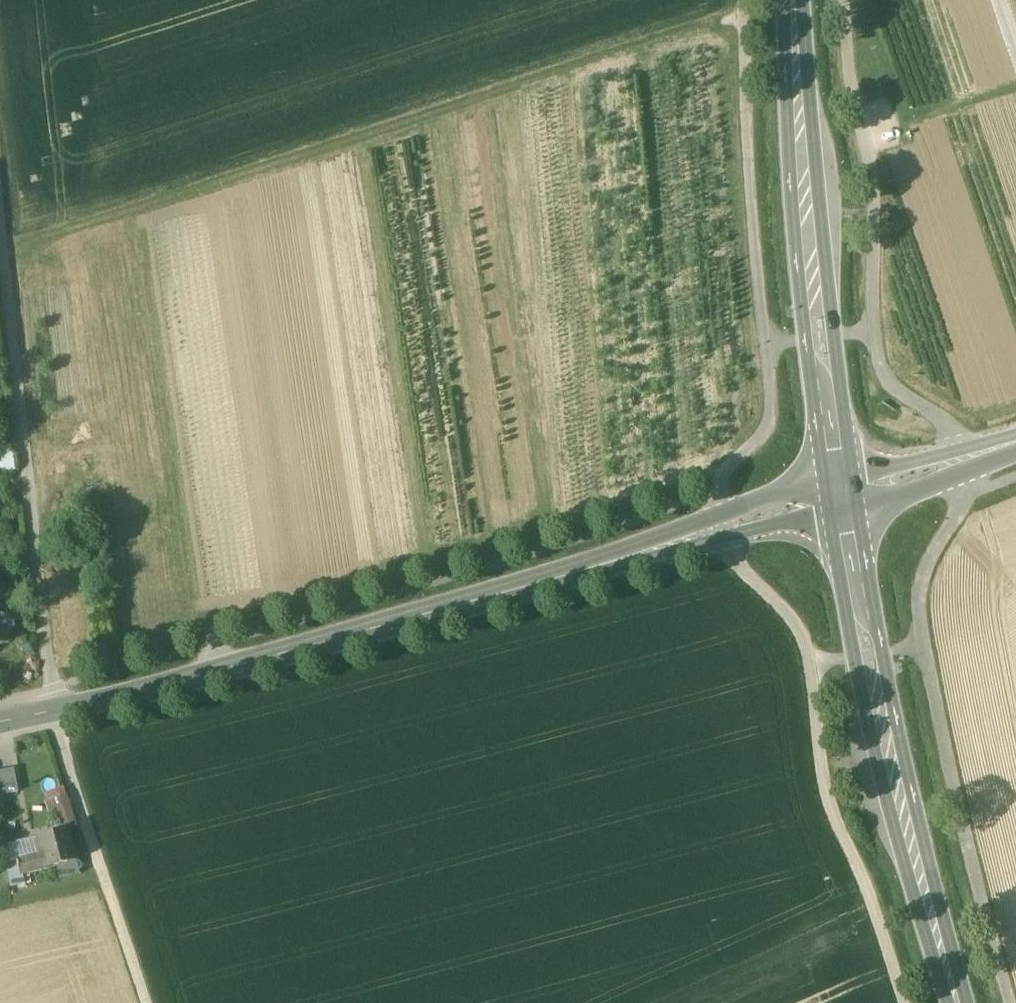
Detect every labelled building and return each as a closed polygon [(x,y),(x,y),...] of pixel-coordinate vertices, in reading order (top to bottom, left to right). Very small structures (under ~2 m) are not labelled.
[(0,447),(0,460),(1,471),(15,470),(12,446),(0,447)] [(0,593),(0,608),(2,607),(10,606),(7,592),(0,593)] [(10,606),(2,607),(6,627),(14,625),(10,606)] [(0,608),(0,645),(9,643),(6,627),(2,607),(0,608)] [(0,771),(0,795),(18,792),(14,768),(0,771)] [(46,797),(50,827),(74,824),(70,794),(46,797)] [(68,826),(37,835),(42,853),(46,869),(77,861),(68,826)] [(42,853),(18,859),(22,875),(46,869),(42,853)]
